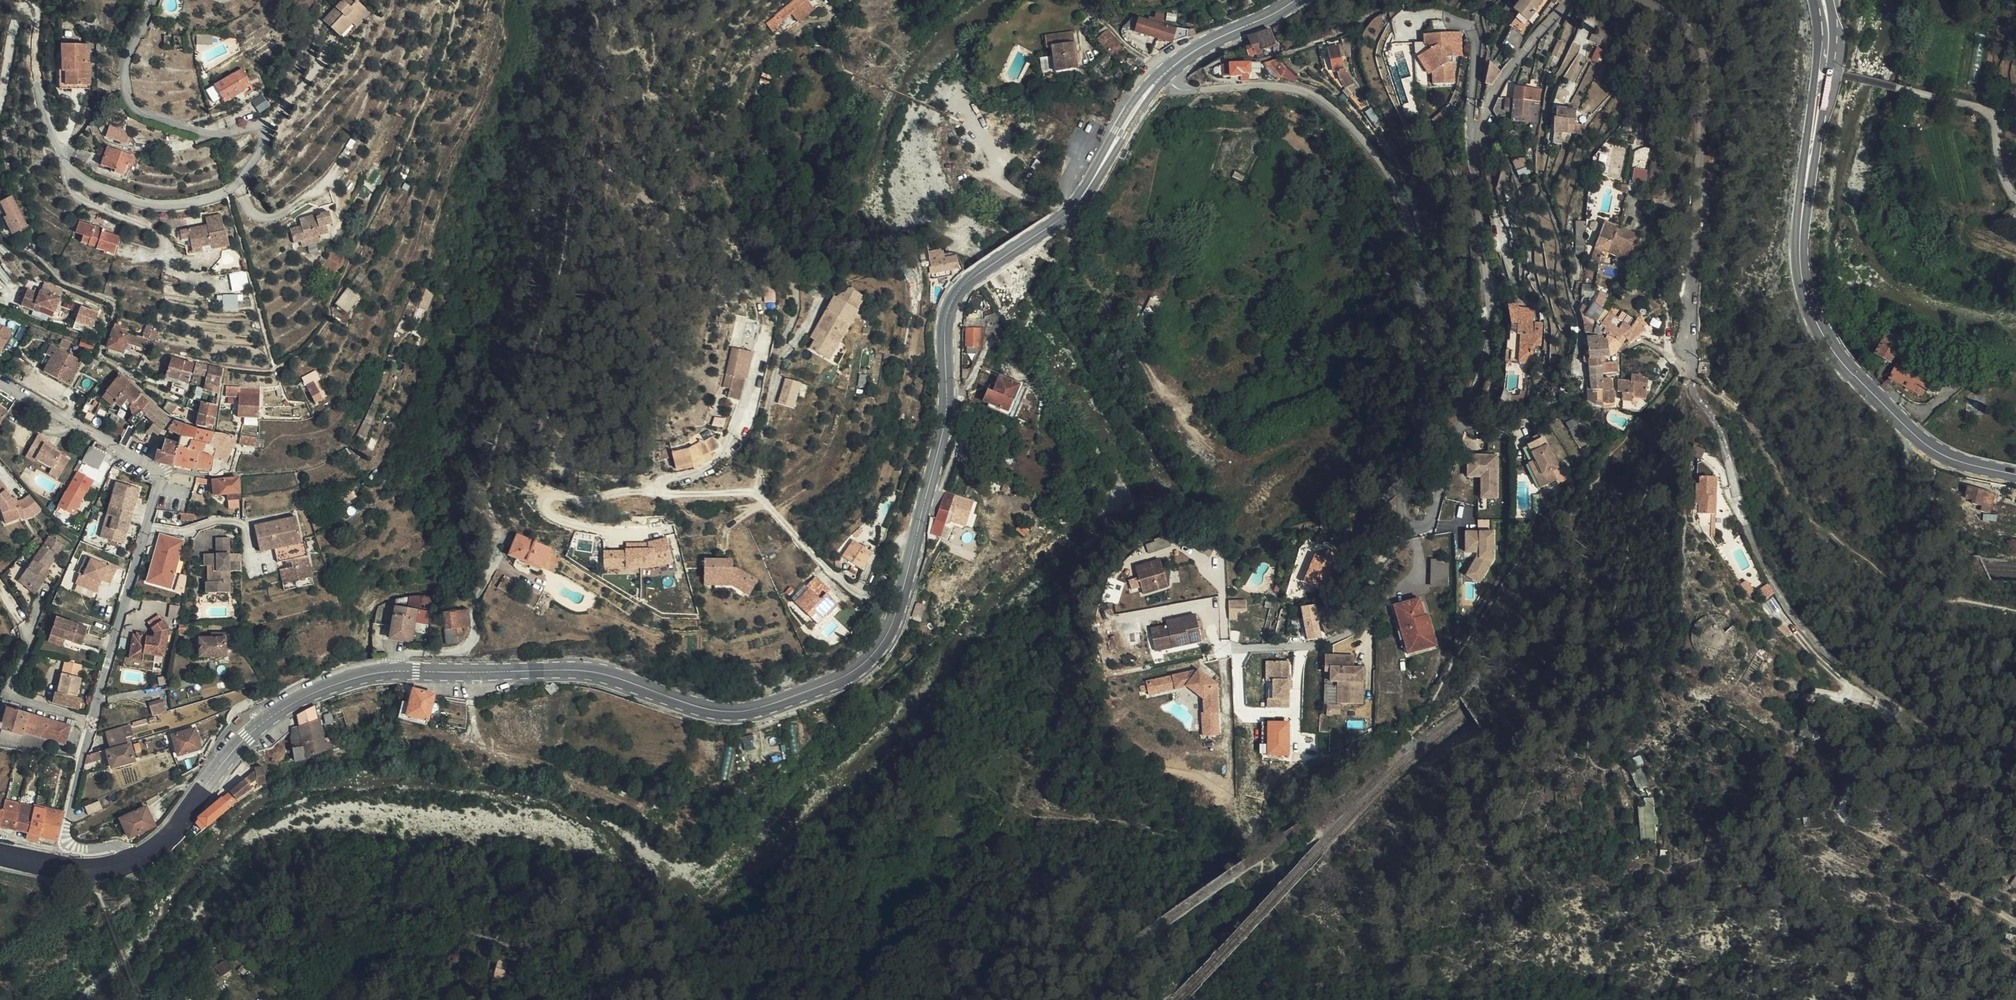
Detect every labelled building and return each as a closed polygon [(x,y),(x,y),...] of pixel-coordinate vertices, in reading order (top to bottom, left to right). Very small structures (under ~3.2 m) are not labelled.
[(1512,12),(1519,17),(1509,29),(1517,35),(1537,11),(1536,10),(1544,0),(1521,0),(1512,12)] [(1552,2),(1550,5),(1549,7),(1552,9),(1558,0),(1548,0),(1552,2)] [(347,39),(365,22),(357,13),(360,10),(352,1),(322,31),(342,52),(351,44),(347,39)] [(1216,1),(1210,5),(1215,13),(1222,10),(1216,1)] [(797,16),(793,10),(784,16),(788,22),(797,16)] [(788,22),(784,16),(772,24),(763,31),(768,38),(774,34),(773,32),(776,30),(788,22)] [(1209,21),(1207,16),(1201,18),(1203,24),(1209,21)] [(1124,26),(1122,26),(1120,28),(1157,38),(1160,25),(1161,22),(1156,20),(1151,20),(1149,20),(1148,22),(1133,17),(1124,26)] [(369,26),(365,22),(347,39),(351,44),(369,26)] [(1191,28),(1186,28),(1179,27),(1174,26),(1173,29),(1160,25),(1157,38),(1171,41),(1195,32),(1196,28),(1191,28)] [(1272,28),(1257,34),(1262,50),(1277,45),(1272,28)] [(1577,53),(1588,33),(1580,29),(1570,49),(1577,53)] [(1097,38),(1110,52),(1114,49),(1119,44),(1107,30),(1097,38)] [(1079,64),(1078,61),(1077,54),(1074,32),(1046,36),(1048,47),(1054,47),(1055,55),(1041,57),(1043,78),(1058,79),(1078,77),(1077,64),(1079,64)] [(1460,32),(1440,33),(1440,43),(1442,46),(1451,46),(1452,56),(1462,55),(1460,32)] [(1431,72),(1432,84),(1453,83),(1452,56),(1451,46),(1442,46),(1440,43),(1440,33),(1423,34),(1424,42),(1413,43),(1414,52),(1428,74),(1431,72)] [(1596,46),(1600,35),(1592,33),(1588,43),(1596,46)] [(1262,50),(1257,34),(1250,36),(1252,45),(1247,46),(1250,56),(1263,52),(1262,50)] [(1554,54),(1560,56),(1565,43),(1559,41),(1554,54)] [(1119,44),(1114,49),(1119,56),(1124,50),(1119,44)] [(187,63),(187,49),(176,48),(174,61),(187,63)] [(1341,58),(1341,48),(1329,50),(1332,70),(1335,71),(1337,81),(1341,80),(1344,86),(1348,84),(1345,79),(1343,72),(1342,70),(1341,58)] [(1599,64),(1603,52),(1595,49),(1591,61),(1599,64)] [(90,98),(90,93),(90,74),(87,74),(86,55),(63,56),(63,74),(64,98),(90,98)] [(1134,62),(1129,58),(1125,64),(1131,67),(1134,62)] [(1285,68),(1276,59),(1262,63),(1266,66),(1271,65),(1281,74),(1285,68)] [(1499,71),(1487,63),(1485,85),(1491,85),(1499,71)] [(1222,76),(1230,76),(1229,65),(1221,64),(1222,76)] [(1230,76),(1229,77),(1240,76),(1240,74),(1240,64),(1229,64),(1229,65),(1230,76)] [(1240,74),(1248,73),(1250,73),(1250,69),(1250,64),(1240,64),(1240,74)] [(59,101),(89,101),(90,98),(64,98),(63,74),(59,74),(59,101)] [(215,98),(243,82),(240,77),(212,94),(215,98)] [(247,89),(243,82),(215,98),(222,110),(241,99),(240,98),(245,95),(243,91),(247,89)] [(1514,87),(1513,99),(1532,101),(1532,102),(1538,101),(1539,89),(1514,87)] [(1512,100),(1497,99),(1496,102),(1493,111),(1496,117),(1501,118),(1512,115),(1512,100)] [(1513,99),(1512,100),(1512,115),(1511,120),(1536,121),(1538,101),(1532,102),(1532,101),(1513,99)] [(266,110),(271,106),(267,101),(263,104),(266,110)] [(1551,137),(1550,139),(1559,140),(1560,132),(1572,132),(1572,122),(1574,109),(1571,109),(1571,105),(1565,105),(1565,109),(1554,108),(1553,112),(1553,118),(1552,118),(1552,130),(1551,137)] [(1639,122),(1640,105),(1632,105),(1631,122),(1639,122)] [(1382,121),(1371,106),(1366,111),(1375,120),(1378,124),(1382,121)] [(1504,129),(1504,132),(1505,142),(1506,142),(1515,141),(1515,130),(1504,129)] [(109,136),(105,147),(126,155),(130,143),(109,136)] [(1636,163),(1638,147),(1635,148),(1633,150),(1631,153),(1630,162),(1636,163)] [(1514,169),(1525,166),(1522,158),(1517,157),(1511,159),(1514,169)] [(107,158),(101,175),(114,180),(113,184),(122,186),(124,181),(128,182),(133,167),(107,158)] [(1514,169),(1515,174),(1526,172),(1525,166),(1514,169)] [(1641,181),(1643,170),(1630,168),(1628,178),(1629,180),(1630,182),(1636,183),(1636,181),(1641,181)] [(17,202),(9,204),(11,206),(20,212),(17,202)] [(11,206),(9,204),(5,206),(10,222),(6,223),(11,239),(27,234),(20,212),(11,206)] [(1618,220),(1619,217),(1614,216),(1612,218),(1611,223),(1619,225),(1621,221),(1618,220)] [(291,253),(299,251),(308,249),(307,247),(315,245),(327,243),(325,235),(329,234),(326,221),(318,223),(318,225),(314,227),(313,224),(305,226),(307,233),(300,235),(288,238),(291,253)] [(1596,262),(1602,263),(1607,250),(1615,253),(1614,259),(1626,263),(1631,249),(1622,246),(1624,240),(1618,237),(1621,232),(1614,230),(1615,226),(1602,222),(1597,237),(1595,236),(1590,247),(1595,249),(1591,261),(1596,262)] [(298,228),(300,235),(307,233),(305,226),(298,228)] [(1622,246),(1631,249),(1632,249),(1638,235),(1615,226),(1614,230),(1621,232),(1618,237),(1624,240),(1622,246)] [(221,256),(222,261),(231,259),(228,242),(225,243),(222,227),(206,230),(207,238),(180,243),(181,252),(189,250),(191,261),(221,256)] [(105,242),(80,234),(77,245),(84,247),(82,254),(97,259),(96,262),(112,267),(114,258),(117,259),(120,248),(105,244),(105,242)] [(308,249),(299,251),(300,257),(317,252),(315,245),(307,247),(308,249)] [(927,255),(931,277),(932,282),(952,278),(951,273),(958,272),(955,259),(953,257),(948,256),(943,257),(943,254),(939,255),(938,254),(927,255)] [(191,267),(222,261),(221,256),(191,261),(189,261),(191,267)] [(334,281),(344,264),(333,258),(323,275),(334,281)] [(250,287),(247,270),(230,272),(233,290),(250,287)] [(1580,297),(1590,298),(1592,286),(1581,285),(1581,289),(1580,297)] [(348,286),(336,303),(349,312),(361,296),(348,286)] [(1579,301),(1580,297),(1581,289),(1575,289),(1573,289),(1572,290),(1572,300),(1579,301)] [(819,338),(811,352),(824,360),(833,346),(838,349),(859,315),(858,314),(866,301),(850,292),(837,301),(835,300),(817,330),(826,336),(824,341),(819,338)] [(53,323),(54,320),(60,306),(40,298),(39,302),(34,300),(27,297),(20,314),(51,326),(53,323)] [(236,313),(236,312),(236,305),(236,300),(224,301),(224,313),(236,313)] [(1604,321),(1606,312),(1600,309),(1591,304),(1588,308),(1597,313),(1596,318),(1604,321)] [(1518,321),(1518,309),(1519,305),(1507,306),(1511,324),(1510,324),(1509,340),(1507,340),(1506,349),(1510,349),(1510,358),(1518,359),(1519,350),(1532,351),(1532,354),(1537,354),(1538,343),(1540,343),(1540,333),(1536,333),(1536,320),(1534,321),(1518,321)] [(1587,320),(1588,308),(1581,305),(1578,311),(1580,319),(1582,327),(1587,320)] [(1601,333),(1602,330),(1604,321),(1596,318),(1597,313),(1588,308),(1587,320),(1582,327),(1583,332),(1595,336),(1598,337),(1601,333)] [(1532,310),(1518,309),(1518,321),(1534,321),(1532,310)] [(1610,319),(1611,314),(1606,312),(1604,321),(1602,330),(1607,330),(1610,319)] [(1626,342),(1633,336),(1641,331),(1633,321),(1629,324),(1611,314),(1610,319),(1607,330),(1602,330),(1601,333),(1605,335),(1603,342),(1600,342),(1602,357),(1608,356),(1611,355),(1606,352),(1605,344),(1609,339),(1617,344),(1621,339),(1624,341),(1626,342)] [(74,331),(86,336),(91,338),(97,323),(80,316),(74,331)] [(993,316),(983,320),(982,332),(981,338),(989,335),(991,340),(1002,336),(998,326),(993,316)] [(1161,337),(1165,328),(1158,325),(1154,334),(1161,337)] [(154,331),(148,329),(146,336),(152,338),(154,331)] [(819,334),(817,330),(810,341),(815,344),(819,338),(819,334)] [(826,336),(817,330),(819,334),(819,338),(824,341),(826,336)] [(83,343),(86,336),(74,331),(71,338),(83,343)] [(982,332),(967,331),(966,349),(978,350),(978,345),(981,345),(981,338),(982,332)] [(127,336),(115,332),(114,336),(126,341),(127,336)] [(0,333),(0,361),(12,340),(0,333)] [(726,400),(725,408),(738,411),(742,390),(744,390),(757,336),(744,333),(738,360),(730,358),(720,398),(726,400)] [(1870,352),(1884,360),(1895,342),(1881,334),(1870,352)] [(126,341),(114,336),(107,355),(121,360),(123,356),(135,360),(137,355),(125,350),(128,342),(126,341)] [(152,338),(146,336),(142,344),(148,346),(152,338)] [(152,338),(148,346),(155,349),(157,340),(152,338)] [(1598,357),(1602,357),(1600,342),(1600,339),(1583,338),(1585,351),(1586,359),(1598,357)] [(1611,355),(1614,349),(1617,344),(1609,339),(1605,344),(1606,352),(1611,355)] [(129,341),(128,342),(147,350),(147,349),(129,341)] [(147,350),(128,342),(125,350),(137,355),(144,357),(147,350)] [(830,363),(838,349),(833,346),(824,360),(830,363)] [(81,347),(79,353),(92,356),(93,351),(91,351),(92,349),(81,347)] [(1519,350),(1518,359),(1532,360),(1532,354),(1532,351),(1519,350)] [(54,357),(48,354),(44,362),(49,365),(45,374),(42,380),(67,393),(79,368),(55,355),(54,357)] [(1612,355),(1611,355),(1608,356),(1602,357),(1598,357),(1599,374),(1614,372),(1614,366),(1613,362),(1612,355)] [(1587,376),(1599,374),(1598,357),(1586,359),(1586,364),(1587,376)] [(1917,392),(1925,377),(1891,360),(1883,375),(1917,392)] [(44,362),(39,370),(45,374),(49,365),(44,362)] [(171,364),(165,383),(173,386),(178,367),(171,364)] [(178,367),(173,386),(182,388),(187,390),(192,371),(178,367)] [(203,391),(207,373),(196,370),(193,380),(202,383),(200,391),(203,391)] [(218,395),(221,375),(207,373),(203,391),(218,395)] [(1628,374),(1628,381),(1630,381),(1629,392),(1630,397),(1644,396),(1643,375),(1640,375),(1640,373),(1628,374)] [(1599,379),(1599,374),(1587,376),(1587,379),(1588,400),(1590,403),(1593,405),(1596,406),(1598,407),(1601,407),(1601,404),(1600,401),(1599,379)] [(801,383),(786,378),(778,404),(794,408),(801,383)] [(1607,378),(1599,379),(1600,401),(1601,404),(1611,403),(1609,389),(1607,389),(1606,380),(1607,378)] [(1628,381),(1619,381),(1615,380),(1614,392),(1619,392),(1629,392),(1630,381),(1628,381)] [(116,405),(129,391),(119,383),(100,403),(111,410),(116,405)] [(982,413),(997,419),(1010,395),(1011,392),(1011,390),(1007,388),(1006,392),(993,387),(990,397),(988,402),(986,401),(982,413)] [(313,411),(321,408),(313,390),(305,393),(313,411)] [(1010,395),(997,419),(1012,424),(1023,394),(1011,390),(1011,392),(1010,395)] [(132,394),(129,391),(116,405),(121,410),(127,405),(133,410),(139,403),(140,401),(132,394)] [(217,401),(218,395),(203,391),(203,396),(217,401)] [(1618,400),(1630,400),(1630,397),(1629,392),(1619,392),(1618,400)] [(172,393),(169,399),(176,401),(183,403),(185,397),(172,393)] [(237,424),(257,424),(258,397),(225,393),(224,403),(237,404),(237,424)] [(979,412),(982,413),(986,401),(988,402),(990,397),(985,395),(979,412)] [(141,418),(147,410),(139,403),(133,410),(130,412),(131,420),(127,425),(128,426),(133,429),(136,431),(144,421),(141,418)] [(115,420),(120,422),(124,424),(127,419),(126,417),(130,412),(133,410),(127,405),(121,410),(119,413),(117,417),(115,420)] [(164,411),(162,415),(170,422),(175,413),(164,408),(163,410),(164,411)] [(94,419),(104,423),(108,417),(103,414),(104,411),(100,409),(94,419)] [(200,409),(198,421),(212,424),(214,413),(200,409)] [(148,434),(150,436),(157,443),(167,427),(156,417),(147,410),(141,418),(144,421),(147,424),(145,426),(150,431),(148,434)] [(1575,423),(1571,416),(1563,421),(1567,428),(1575,423)] [(108,417),(104,423),(117,429),(120,422),(115,420),(108,417)] [(1889,439),(1896,434),(1885,420),(1879,425),(1889,439)] [(198,421),(197,429),(196,433),(206,436),(206,433),(211,433),(212,424),(198,421)] [(126,430),(119,447),(126,451),(131,442),(137,432),(136,431),(133,429),(130,433),(126,430)] [(193,449),(195,436),(174,429),(166,438),(174,443),(178,445),(182,446),(193,449)] [(1531,439),(1538,435),(1537,431),(1528,435),(1531,439)] [(147,443),(148,441),(144,438),(137,432),(131,442),(143,450),(147,443)] [(719,454),(718,452),(713,444),(717,441),(706,432),(689,442),(690,446),(682,451),(671,454),(676,475),(692,471),(691,469),(709,459),(713,457),(719,454)] [(1554,466),(1538,435),(1531,439),(1519,445),(1520,458),(1530,478),(1533,476),(1537,485),(1552,478),(1548,469),(1554,466)] [(212,440),(195,436),(193,449),(197,450),(210,453),(212,440)] [(212,439),(212,440),(210,453),(207,464),(207,467),(222,469),(221,478),(228,479),(236,455),(231,452),(234,446),(221,440),(212,439)] [(45,453),(46,451),(47,449),(35,442),(23,464),(32,469),(33,467),(49,476),(58,481),(66,468),(58,462),(58,461),(52,457),(45,453)] [(243,451),(254,453),(255,445),(239,442),(238,451),(243,451)] [(1696,458),(1699,460),(1704,450),(1694,445),(1688,459),(1696,462),(1696,458)] [(190,456),(191,451),(177,447),(176,453),(162,447),(159,449),(154,469),(191,479),(192,476),(195,462),(195,457),(190,456)] [(210,453),(197,450),(197,452),(191,451),(190,456),(195,457),(195,462),(207,464),(210,453)] [(243,451),(242,460),(252,462),(254,453),(243,451)] [(96,475),(100,463),(86,457),(85,459),(81,469),(96,475)] [(1491,457),(1463,458),(1463,479),(1477,479),(1477,495),(1492,494),(1491,457)] [(1715,476),(1711,476),(1711,472),(1705,465),(1702,462),(1699,460),(1696,458),(1696,462),(1694,502),(1697,503),(1697,512),(1699,513),(1699,517),(1698,524),(1700,527),(1702,530),(1707,536),(1708,537),(1713,541),(1714,513),(1715,476)] [(207,467),(207,464),(195,462),(192,476),(197,477),(197,479),(206,480),(206,483),(213,483),(214,475),(206,474),(207,467)] [(221,481),(221,478),(222,469),(207,467),(206,474),(214,475),(213,483),(221,481)] [(1010,473),(999,470),(993,487),(1004,491),(1010,473)] [(58,481),(49,476),(46,480),(55,486),(58,481)] [(63,497),(78,504),(80,499),(83,500),(89,487),(73,480),(63,497)] [(1959,498),(1971,501),(1986,505),(1986,501),(1990,502),(1992,492),(1989,491),(1989,489),(1982,487),(1963,483),(1962,485),(1959,484),(1960,483),(1958,483),(1956,490),(1961,491),(1959,498)] [(207,487),(193,485),(192,490),(205,493),(207,487)] [(236,486),(211,488),(211,502),(225,501),(225,506),(236,506),(236,486)] [(119,552),(123,540),(120,539),(123,529),(126,530),(136,496),(113,489),(103,523),(109,524),(106,535),(103,534),(100,546),(119,552)] [(1,529),(18,523),(19,525),(28,521),(36,515),(27,503),(15,512),(11,514),(8,504),(1,496),(3,494),(0,491),(0,526),(1,529)] [(76,507),(78,504),(63,497),(54,514),(69,522),(77,508),(76,507)] [(331,505),(335,514),(350,508),(346,498),(331,505)] [(11,503),(8,504),(11,514),(15,512),(27,503),(25,501),(19,505),(13,507),(11,503)] [(954,519),(957,509),(942,503),(932,531),(933,531),(940,534),(943,535),(946,535),(951,518),(954,519)] [(236,506),(225,506),(226,515),(236,515),(236,506)] [(53,512),(48,509),(44,515),(49,519),(53,512)] [(1356,523),(1361,514),(1354,511),(1349,519),(1356,523)] [(1331,528),(1334,521),(1327,517),(1323,525),(1331,528)] [(945,535),(948,536),(950,533),(954,519),(951,518),(946,535),(945,535)] [(950,533),(953,525),(954,523),(958,525),(960,523),(955,520),(955,519),(954,519),(950,533)] [(296,548),(296,547),(291,522),(250,531),(255,557),(270,554),(296,548)] [(96,545),(100,546),(103,534),(106,535),(109,524),(103,523),(96,545)] [(940,534),(933,531),(930,539),(937,541),(940,534)] [(533,566),(544,567),(552,549),(518,534),(509,552),(512,554),(520,557),(533,566)] [(1493,560),(1492,534),(1464,535),(1465,555),(1476,555),(1477,560),(1470,572),(1483,579),(1493,560)] [(1015,542),(1017,543),(1020,547),(1023,549),(1028,542),(1020,535),(1015,542)] [(1167,535),(1166,535),(1155,539),(1156,541),(1146,545),(1149,552),(1171,544),(1167,535)] [(627,551),(604,551),(604,567),(627,567),(627,568),(654,567),(673,562),(667,538),(649,542),(649,543),(632,543),(632,551),(627,551)] [(1210,555),(1215,546),(1203,541),(1196,539),(1192,547),(1210,555)] [(180,548),(156,541),(153,554),(157,555),(155,563),(150,562),(142,590),(157,594),(169,587),(180,548)] [(36,583),(40,577),(58,552),(43,542),(39,549),(35,554),(13,587),(31,600),(41,586),(36,583)] [(35,554),(39,549),(29,543),(26,548),(35,554)] [(213,560),(226,559),(226,543),(213,543),(213,560)] [(296,548),(270,554),(273,568),(280,566),(302,561),(300,546),(296,547),(296,548)] [(1327,570),(1329,571),(1338,551),(1330,548),(1326,556),(1314,551),(1301,577),(1303,578),(1317,585),(1321,587),(1325,579),(1324,578),(1327,570)] [(543,569),(544,567),(533,566),(520,557),(512,554),(509,552),(508,554),(520,559),(518,564),(539,572),(541,568),(543,569)] [(857,581),(868,564),(851,552),(839,568),(857,581)] [(1161,558),(1151,561),(1151,564),(1136,568),(1139,576),(1129,579),(1132,588),(1142,585),(1142,586),(1157,581),(1158,587),(1168,584),(1161,558)] [(1446,586),(1446,558),(1430,559),(1430,586),(1446,586)] [(226,567),(226,559),(213,560),(213,563),(209,563),(209,560),(201,559),(201,571),(204,571),(210,572),(210,587),(204,587),(202,587),(202,598),(226,598),(226,567)] [(302,561),(280,566),(282,574),(275,575),(278,589),(307,582),(302,561)] [(741,589),(747,579),(734,571),(730,571),(731,563),(702,563),(702,578),(710,578),(710,583),(730,583),(741,589)] [(88,598),(93,600),(98,588),(107,591),(113,578),(104,574),(81,564),(74,581),(76,582),(72,591),(78,594),(88,598)] [(1483,579),(1470,572),(1466,579),(1479,585),(1483,579)] [(45,580),(40,577),(36,583),(41,586),(45,580)] [(755,584),(747,579),(741,589),(730,583),(710,583),(710,578),(702,578),(702,588),(730,588),(747,598),(755,584)] [(1317,585),(1303,578),(1300,586),(1314,592),(1317,585)] [(807,588),(809,591),(821,602),(827,596),(830,593),(816,579),(807,588)] [(1748,596),(1754,591),(1745,579),(1739,583),(1748,596)] [(1144,591),(1158,587),(1157,581),(1142,586),(1144,591)] [(307,582),(278,589),(280,596),(309,590),(307,582)] [(1770,583),(1760,587),(1764,597),(1774,593),(1770,583)] [(821,602),(809,591),(796,606),(811,621),(821,609),(827,616),(829,617),(839,607),(827,596),(821,602)] [(434,592),(426,594),(426,602),(433,602),(434,592)] [(88,598),(78,594),(76,597),(87,602),(88,598)] [(423,594),(412,596),(411,602),(422,604),(423,594)] [(396,600),(390,639),(410,641),(413,619),(417,619),(419,609),(420,609),(422,604),(411,602),(412,596),(396,600)] [(536,618),(542,602),(536,600),(530,615),(536,618)] [(1405,659),(1435,650),(1427,621),(1422,622),(1417,601),(1391,609),(1405,659)] [(1318,618),(1315,602),(1301,604),(1303,615),(1304,620),(1317,619),(1318,618)] [(1247,603),(1230,604),(1231,622),(1239,621),(1238,614),(1248,613),(1247,603)] [(811,621),(796,606),(791,611),(805,627),(811,621)] [(416,622),(428,625),(431,611),(420,609),(419,609),(417,619),(416,622)] [(821,609),(811,621),(817,626),(827,616),(821,609)] [(465,611),(453,612),(454,629),(459,629),(466,628),(465,611)] [(443,629),(449,629),(454,629),(453,612),(443,612),(443,629)] [(1197,612),(1176,617),(1176,621),(1168,623),(1151,626),(1154,642),(1171,639),(1172,645),(1202,639),(1197,612)] [(1332,627),(1345,620),(1343,615),(1339,617),(1338,614),(1322,621),(1321,621),(1325,630),(1332,627)] [(1307,636),(1320,633),(1317,621),(1317,619),(1304,620),(1307,636)] [(47,638),(61,643),(78,650),(84,632),(53,621),(47,638)] [(141,642),(134,641),(130,640),(127,661),(143,664),(143,659),(152,661),(153,658),(161,659),(166,635),(156,621),(146,628),(152,638),(151,644),(141,642)] [(454,629),(449,629),(449,644),(454,644),(454,638),(459,638),(459,629),(454,629)] [(59,650),(61,643),(47,638),(44,645),(59,650)] [(1156,648),(1172,645),(1171,639),(1154,642),(1156,648)] [(219,646),(210,645),(209,662),(222,662),(223,640),(219,640),(219,646)] [(125,647),(116,644),(114,652),(123,655),(125,647)] [(209,662),(210,645),(198,645),(197,662),(209,662)] [(1332,671),(1332,684),(1338,684),(1337,706),(1363,706),(1362,705),(1363,670),(1354,670),(1354,658),(1333,658),(1332,671)] [(143,664),(127,661),(127,664),(151,668),(152,661),(143,659),(143,664)] [(1285,691),(1285,682),(1284,663),(1269,663),(1269,690),(1264,690),(1264,709),(1285,709),(1285,691)] [(77,670),(61,665),(52,697),(51,697),(48,707),(75,714),(78,703),(73,702),(78,682),(75,682),(77,670)] [(1199,672),(1146,683),(1149,696),(1188,688),(1204,701),(1204,714),(1202,714),(1203,738),(1218,737),(1216,686),(1199,672)] [(428,717),(434,693),(414,688),(411,701),(403,699),(399,715),(407,717),(408,713),(428,717)] [(152,713),(165,710),(162,700),(149,704),(152,713)] [(21,741),(22,737),(42,743),(64,750),(69,731),(6,712),(1,728),(0,728),(0,735),(21,741)] [(305,759),(323,750),(317,719),(300,726),(302,748),(294,748),(295,760),(305,759)] [(1267,721),(1268,755),(1291,755),(1291,721),(1267,721)] [(106,756),(116,753),(115,747),(128,743),(125,733),(102,740),(106,756)] [(21,741),(16,755),(38,758),(42,743),(22,737),(21,741)] [(175,763),(196,756),(190,737),(169,743),(175,763)] [(117,755),(116,753),(106,756),(106,757),(104,758),(109,775),(131,768),(126,752),(117,755)] [(91,767),(90,760),(84,762),(82,770),(91,767)] [(1628,775),(1634,773),(1631,766),(1625,768),(1628,775)] [(182,844),(184,847),(192,840),(253,790),(260,789),(258,774),(249,775),(249,779),(201,818),(199,821),(190,832),(183,839),(186,840),(182,844)] [(1639,796),(1633,780),(1624,783),(1630,799),(1639,796)] [(94,803),(98,811),(103,809),(99,801),(94,803)] [(87,815),(98,811),(94,803),(84,807),(87,815)] [(1,811),(14,814),(16,808),(2,805),(1,811)] [(13,819),(27,823),(30,811),(30,809),(17,806),(16,808),(14,814),(13,817),(13,819)] [(129,836),(154,825),(146,807),(121,818),(129,836)] [(1637,813),(1638,819),(1644,819),(1644,818),(1645,818),(1644,810),(1636,810),(1637,812),(1637,813)] [(24,838),(22,844),(32,846),(34,840),(41,814),(30,811),(27,823),(24,838)] [(34,840),(52,845),(58,819),(41,814),(34,840)] [(9,834),(13,819),(13,817),(9,816),(8,819),(0,816),(0,832),(9,834)] [(9,834),(24,838),(27,823),(13,819),(9,834)] [(2015,883),(2005,898),(2015,906),(2015,883)] [(502,977),(508,964),(500,960),(494,974),(502,977)]
